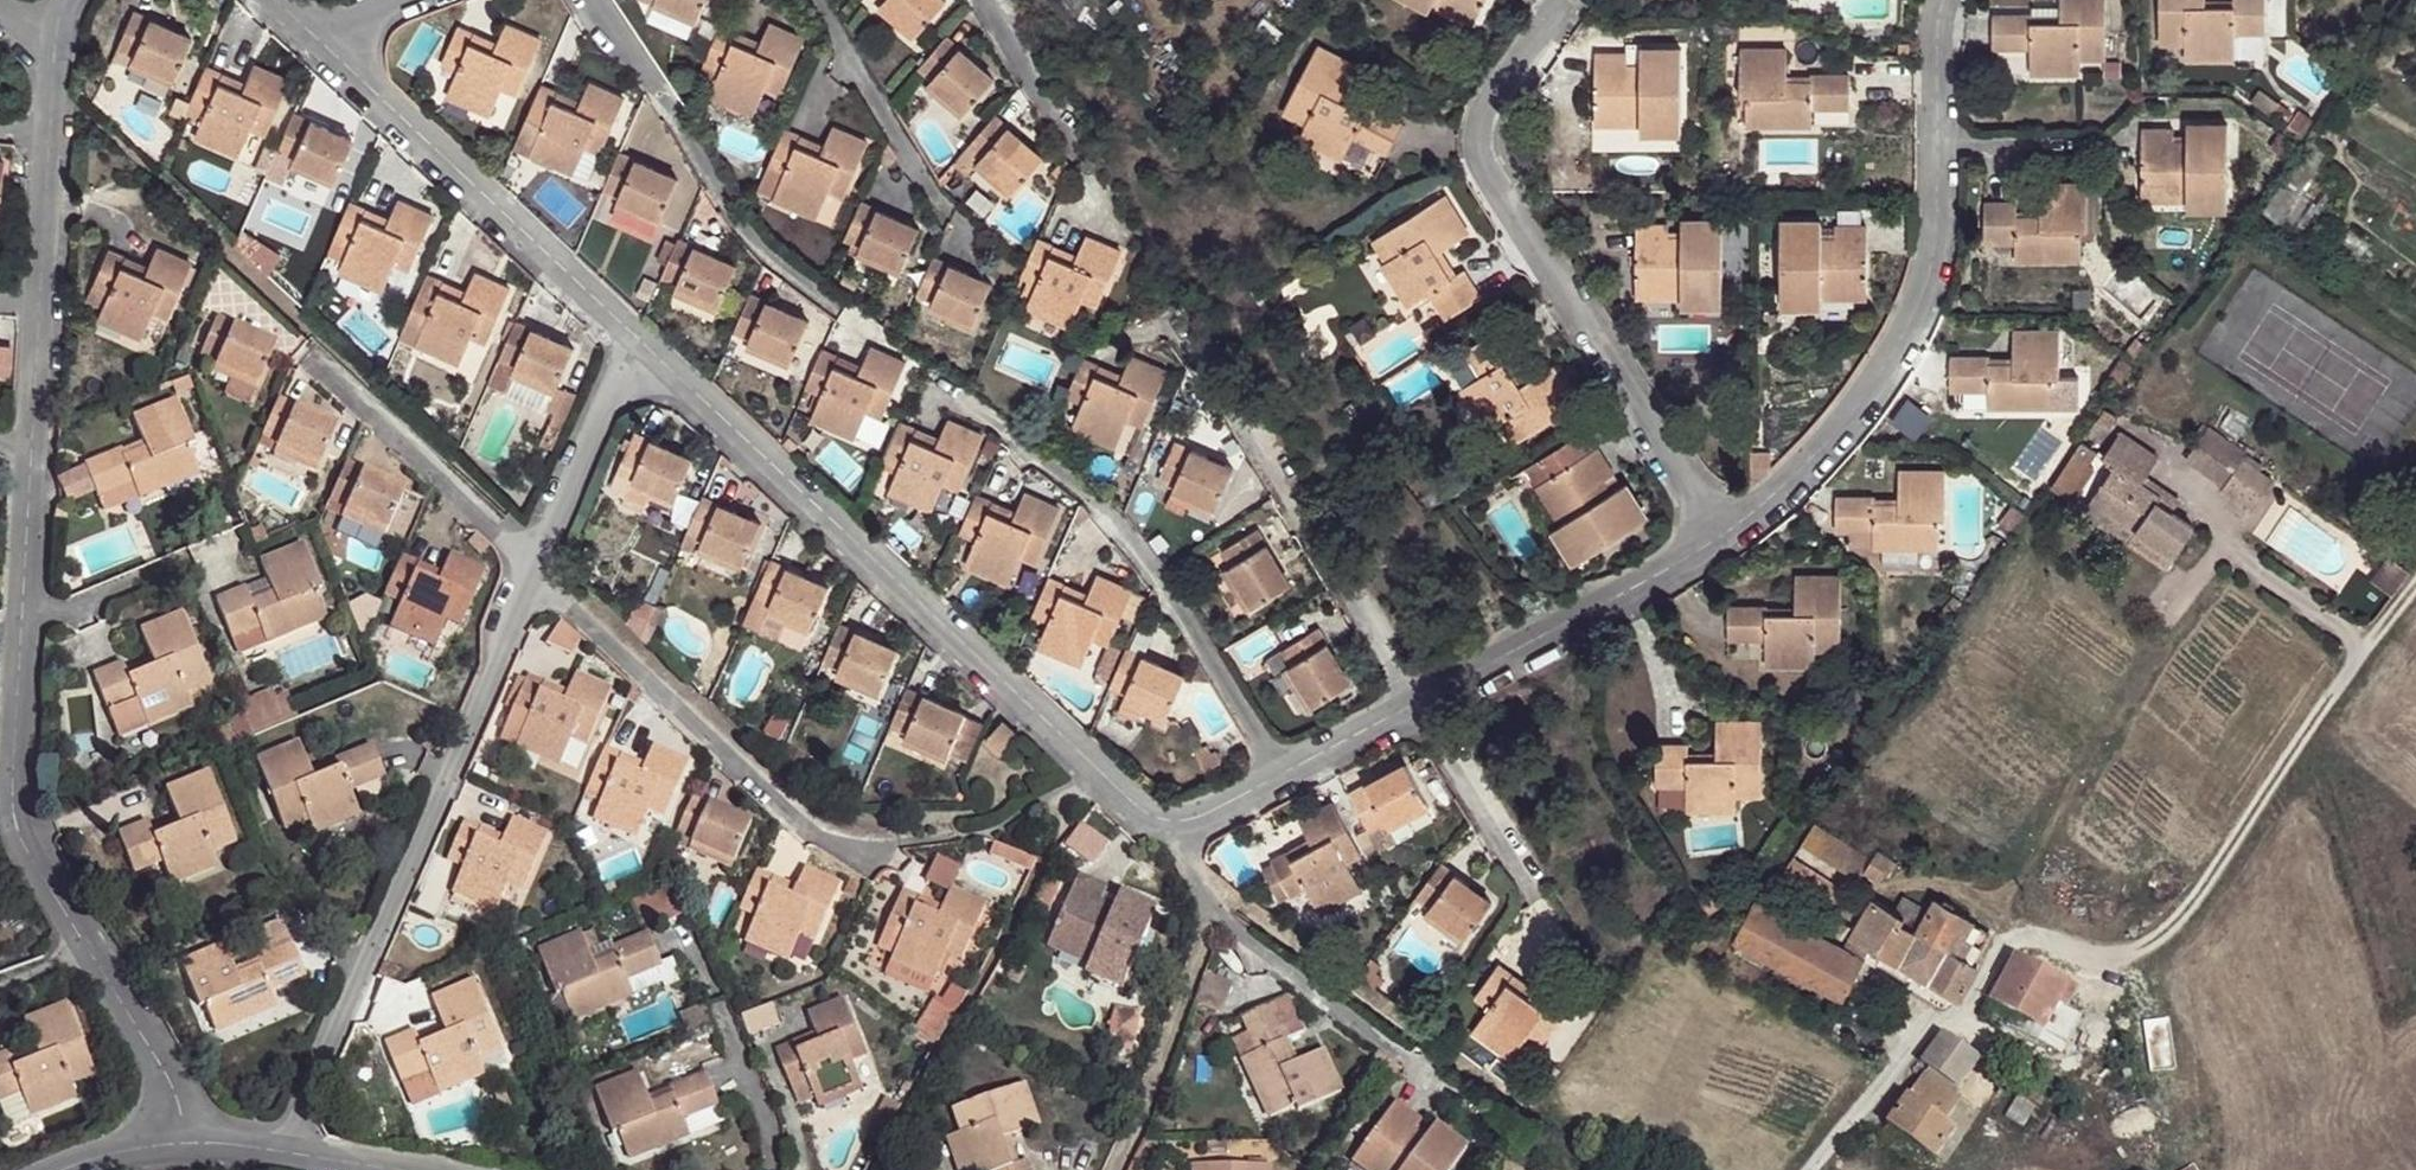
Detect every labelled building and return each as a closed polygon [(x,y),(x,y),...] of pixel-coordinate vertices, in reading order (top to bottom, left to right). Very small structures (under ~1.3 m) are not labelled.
[(656,7),(701,25),(712,0),(658,0),(656,7)] [(884,6),(919,36),(951,0),(888,0),(884,6)] [(1431,0),(1411,0),(1430,10),(1434,1),(1431,0)] [(1434,1),(1475,22),(1486,0),(1431,0),(1434,1)] [(2032,16),(1994,16),(1994,48),(2031,48),(2031,73),(2080,73),(2080,59),(2105,59),(2105,0),(2061,0),(2061,7),(2061,16),(2032,16)] [(2160,44),(2186,44),(2185,59),(2235,59),(2235,34),(2265,34),(2265,0),(2234,0),(2234,1),(2234,8),(2206,7),(2206,1),(2206,0),(2160,0),(2160,44)] [(167,27),(168,21),(134,6),(118,42),(134,48),(132,52),(151,61),(150,67),(175,77),(193,33),(183,28),(181,33),(167,27)] [(2061,7),(2032,7),(2032,16),(2061,16),(2061,7)] [(183,28),(168,21),(167,27),(181,33),(183,28)] [(730,26),(708,80),(721,87),(717,101),(762,120),(765,114),(780,120),(816,37),(779,21),(769,42),(730,26)] [(503,44),(466,29),(448,69),(464,77),(454,102),(497,121),(512,94),(526,99),(549,42),(512,26),(503,44)] [(956,34),(926,68),(937,78),(932,85),(969,117),(1004,76),(956,34)] [(1596,37),(1596,54),(1627,54),(1627,78),(1641,78),(1641,48),(1641,37),(1596,37)] [(134,48),(118,42),(113,53),(129,59),(130,55),(132,52),(134,48)] [(1340,100),(1344,95),(1358,68),(1318,47),(1284,111),(1306,123),(1299,136),(1343,159),(1355,137),(1388,154),(1403,126),(1369,108),(1366,114),(1340,100)] [(1627,54),(1596,54),(1595,126),(1641,127),(1681,127),(1681,48),(1641,48),(1641,78),(1627,78),(1627,54)] [(1741,48),(1741,109),(1742,109),(1747,109),(1747,120),(1747,125),(1806,126),(1806,108),(1813,108),(1850,108),(1850,76),(1811,76),(1811,77),(1811,83),(1787,83),(1787,77),(1788,49),(1741,48)] [(130,55),(150,67),(151,61),(132,52),(130,55)] [(224,71),(210,64),(194,99),(209,106),(206,118),(203,127),(225,138),(223,144),(243,152),(256,127),(270,132),(294,77),(260,61),(250,79),(245,88),(222,78),(224,71)] [(250,79),(224,71),(222,78),(245,88),(250,79)] [(552,88),(535,129),(551,135),(540,160),(600,186),(612,158),(637,100),(601,84),(591,103),(552,88)] [(2298,143),(2314,120),(2299,109),(2295,115),(2260,89),(2251,100),(2286,127),(2283,132),(2298,143)] [(173,104),(189,110),(194,99),(180,90),(173,104)] [(1369,108),(1344,95),(1340,100),(1366,114),(1369,108)] [(194,99),(189,110),(206,118),(209,106),(194,99)] [(334,126),(299,108),(282,146),(297,152),(297,158),(314,167),(313,170),(337,181),(357,137),(349,132),(346,136),(333,130),(334,126)] [(1002,111),(974,146),(987,156),(980,163),(1014,192),(1050,152),(1002,111)] [(2174,130),(2142,130),(2142,200),(2187,200),(2227,200),(2228,124),(2188,124),(2188,136),(2188,140),(2174,140),(2174,136),(2174,130)] [(349,132),(334,126),(333,130),(346,136),(349,132)] [(201,132),(223,144),(225,138),(203,127),(201,132)] [(1681,127),(1641,127),(1641,137),(1681,137),(1681,127)] [(794,130),(767,195),(825,221),(839,194),(852,198),(877,144),(844,128),(829,156),(808,146),(809,137),(794,130)] [(980,163),(987,156),(974,146),(963,159),(975,169),(980,163)] [(9,209),(16,149),(0,147),(0,209),(9,209)] [(1072,179),(1078,165),(1069,151),(1057,168),(1072,179)] [(631,155),(616,195),(626,200),(644,161),(631,155)] [(314,167),(297,158),(296,160),(313,170),(314,167)] [(644,161),(626,200),(629,201),(628,203),(670,222),(688,181),(644,161)] [(1414,195),(1418,202),(1443,186),(1439,179),(1414,195)] [(2017,215),(2017,208),(2017,203),(1984,203),(1984,244),(2015,244),(2022,244),(2022,261),(2081,261),(2081,242),(2081,233),(2087,233),(2087,184),(2041,184),(2041,208),(2041,215),(2017,215)] [(852,198),(839,194),(825,221),(839,228),(852,198)] [(1385,263),(1382,266),(1408,307),(1429,294),(1446,320),(1479,298),(1463,272),(1457,275),(1451,279),(1436,256),(1442,252),(1469,235),(1444,196),(1384,234),(1398,256),(1385,263)] [(368,206),(354,199),(338,236),(353,243),(345,261),(370,275),(367,278),(387,288),(399,262),(415,268),(438,213),(403,197),(394,215),(390,223),(365,213),(368,206)] [(2227,200),(2187,200),(2187,209),(2227,210),(2227,200)] [(871,202),(855,243),(870,249),(888,211),(871,202)] [(668,229),(670,222),(628,203),(626,211),(668,229)] [(390,223),(394,215),(368,206),(365,213),(390,223)] [(888,211),(870,249),(870,251),(911,270),(930,229),(888,211)] [(1669,226),(1637,226),(1637,257),(1630,257),(1630,268),(1637,268),(1637,299),(1682,299),(1722,299),(1722,221),(1683,221),(1683,233),(1683,237),(1669,237),(1669,233),(1669,226)] [(1822,221),(1782,222),(1783,307),(1822,307),(1822,300),(1868,299),(1867,225),(1836,226),(1836,238),(1822,238),(1822,226),(1822,221)] [(1836,226),(1822,226),(1822,238),(1836,238),(1836,226)] [(2087,233),(2081,233),(2081,242),(2094,242),(2094,233),(2087,233)] [(1372,242),(1385,263),(1398,256),(1384,234),(1372,242)] [(1037,263),(1030,281),(1039,285),(1048,289),(1043,302),(1038,313),(1082,330),(1094,306),(1109,310),(1133,254),(1100,238),(1091,258),(1087,266),(1063,256),(1066,248),(1047,239),(1037,263)] [(128,257),(129,251),(113,245),(97,279),(114,287),(107,307),(128,318),(127,322),(145,331),(159,307),(172,313),(197,256),(165,240),(154,261),(151,268),(128,257)] [(692,242),(676,283),(686,287),(703,247),(692,242)] [(703,247),(686,287),(691,290),(691,292),(731,310),(749,270),(703,247)] [(1087,266),(1091,258),(1066,248),(1063,256),(1087,266)] [(154,261),(129,251),(128,257),(151,268),(154,261)] [(908,278),(911,270),(870,251),(867,258),(908,278)] [(1442,252),(1436,256),(1451,279),(1457,275),(1442,252)] [(944,258),(928,298),(944,305),(962,266),(944,258)] [(962,266),(944,305),(942,307),(986,326),(1005,285),(962,266)] [(447,281),(431,274),(414,311),(432,318),(425,336),(448,348),(447,353),(466,361),(478,337),(492,343),(516,287),(482,271),(471,291),(467,297),(444,286),(447,281)] [(471,291),(447,281),(444,286),(467,297),(471,291)] [(1043,302),(1048,289),(1039,285),(1033,298),(1043,302)] [(728,317),(731,310),(691,292),(689,300),(728,317)] [(762,297),(745,338),(757,344),(775,303),(762,297)] [(1722,299),(1682,299),(1682,307),(1722,307),(1722,299)] [(1623,302),(1615,306),(1623,324),(1631,321),(1623,302)] [(775,303),(757,344),(760,344),(759,346),(799,364),(817,322),(775,303)] [(128,318),(107,307),(106,311),(127,322),(128,318)] [(982,332),(986,326),(942,307),(940,314),(982,332)] [(256,330),(258,325),(224,309),(207,346),(223,354),(221,358),(238,365),(236,370),(262,380),(283,336),(273,331),(270,337),(256,330)] [(414,311),(407,327),(425,336),(432,318),(414,311)] [(1780,314),(1764,314),(1764,323),(1781,323),(1780,314)] [(559,336),(520,318),(504,355),(524,364),(524,368),(539,376),(537,381),(563,392),(582,348),(574,344),(571,348),(558,341),(559,336)] [(1440,322),(1424,331),(1434,347),(1450,337),(1440,322)] [(273,331),(258,325),(256,330),(270,337),(273,331)] [(1500,329),(1467,350),(1483,376),(1461,389),(1487,431),(1500,423),(1513,445),(1576,406),(1553,368),(1525,385),(1521,387),(1506,363),(1510,360),(1517,356),(1500,329)] [(1990,358),(1951,358),(1951,390),(1988,390),(1994,390),(1994,408),(2053,408),(2053,379),(2059,379),(2059,332),(2015,332),(2015,358),(2015,365),(1990,365),(1990,358)] [(2142,332),(2126,355),(2135,361),(2151,338),(2142,332)] [(574,344),(559,336),(558,341),(571,348),(574,344)] [(0,337),(0,360),(17,362),(18,338),(0,337)] [(796,370),(799,364),(759,346),(757,353),(796,370)] [(832,361),(818,393),(830,398),(820,424),(863,443),(876,417),(889,420),(915,365),(881,349),(867,377),(846,367),(847,365),(832,361)] [(1445,363),(1461,389),(1483,376),(1467,350),(1445,363)] [(1109,361),(1092,354),(1076,389),(1094,397),(1085,418),(1109,430),(1109,435),(1125,441),(1138,418),(1154,424),(1179,368),(1144,352),(1135,371),(1131,380),(1107,368),(1109,361)] [(238,365),(221,358),(220,362),(236,370),(238,365)] [(1510,360),(1506,363),(1521,387),(1525,385),(1510,360)] [(2111,377),(2122,384),(2132,366),(2122,360),(2111,377)] [(1131,380),(1135,371),(1109,361),(1107,368),(1131,380)] [(539,376),(524,368),(523,372),(537,381),(539,376)] [(283,390),(267,426),(284,434),(282,438),(283,438),(300,446),(297,452),(322,463),(343,418),(335,414),(332,420),(316,412),(319,407),(283,390)] [(192,436),(176,395),(135,411),(147,442),(123,451),(121,446),(86,460),(99,490),(139,474),(148,487),(198,464),(188,438),(192,436)] [(319,407),(316,412),(332,420),(335,414),(319,407)] [(2105,411),(2099,421),(2110,427),(2116,417),(2105,411)] [(906,426),(892,460),(908,468),(901,486),(924,499),(922,503),(941,512),(953,488),(969,495),(994,438),(959,421),(945,449),(922,438),(922,433),(906,426)] [(2264,465),(2203,425),(2196,435),(2204,440),(2189,461),(2226,486),(2222,491),(2253,511),(2272,481),(2259,473),(2264,465)] [(1526,469),(1536,486),(1598,449),(1588,431),(1526,469)] [(668,451),(669,448),(635,432),(620,467),(634,475),(633,479),(651,487),(647,492),(673,503),(692,459),(684,455),(682,458),(668,451)] [(2121,432),(2104,458),(2115,466),(2104,483),(2115,490),(2103,508),(2136,530),(2128,542),(2167,568),(2195,527),(2172,512),(2158,502),(2162,496),(2142,482),(2145,477),(2158,457),(2121,432)] [(281,444),(297,452),(300,446),(283,438),(281,444)] [(1221,457),(1188,440),(1171,477),(1187,485),(1185,488),(1203,497),(1201,502),(1226,514),(1248,470),(1237,465),(1235,470),(1219,462),(1221,457)] [(2097,453),(2081,443),(2052,487),(2072,500),(2094,467),(2090,464),(2097,453)] [(684,455),(669,448),(668,451),(682,458),(684,455)] [(1614,474),(1598,449),(1536,486),(1560,526),(1581,559),(1646,519),(1626,485),(1622,487),(1613,493),(1605,480),(1614,474)] [(1770,452),(1752,452),(1752,482),(1761,478),(1770,468),(1770,452)] [(351,457),(334,493),(349,502),(350,505),(365,512),(365,517),(391,529),(411,485),(403,481),(400,485),(386,479),(387,474),(351,457)] [(1221,457),(1219,462),(1235,470),(1237,465),(1221,457)] [(1946,472),(1899,471),(1899,498),(1899,504),(1875,504),(1876,498),(1836,497),(1836,529),(1850,529),(1880,530),(1879,547),(1939,548),(1939,519),(1945,519),(1946,472)] [(1458,472),(1443,480),(1452,496),(1467,487),(1458,472)] [(403,481),(387,474),(386,479),(400,485),(403,481)] [(1622,487),(1614,474),(1605,480),(1613,493),(1622,487)] [(2162,496),(2158,502),(2172,512),(2180,500),(2145,477),(2142,482),(2162,496)] [(651,487),(633,479),(625,491),(643,499),(647,492),(651,487)] [(2115,490),(2104,483),(2084,513),(2128,542),(2136,530),(2103,508),(2115,490)] [(1185,488),(1178,503),(1196,512),(1201,502),(1203,497),(1185,488)] [(984,497),(968,533),(983,541),(975,560),(999,572),(998,577),(1016,586),(1029,562),(1043,568),(1069,510),(1034,494),(1022,522),(997,511),(1000,505),(984,497)] [(739,512),(705,496),(687,533),(705,541),(703,545),(721,554),(718,558),(743,570),(764,525),(754,520),(752,524),(737,516),(739,512)] [(1097,512),(1089,503),(1083,517),(1094,521),(1097,512)] [(365,512),(350,505),(349,509),(365,517),(365,512)] [(2025,514),(2014,506),(2000,526),(2011,534),(2025,514)] [(754,520),(739,512),(737,516),(752,524),(754,520)] [(1581,559),(1560,526),(1553,530),(1574,563),(1581,559)] [(1880,530),(1850,529),(1849,547),(1879,547),(1880,530)] [(1284,560),(1266,531),(1234,550),(1242,563),(1236,566),(1247,582),(1242,586),(1257,611),(1299,586),(1293,576),(1288,578),(1279,564),(1284,560)] [(321,580),(304,540),(264,557),(275,586),(254,595),(247,586),(220,596),(234,629),(268,617),(274,630),(327,609),(317,584),(321,580)] [(407,547),(390,583),(409,592),(403,611),(427,622),(426,628),(444,636),(457,611),(471,616),(495,561),(459,543),(449,565),(446,572),(423,561),(424,555),(407,547)] [(721,554),(703,545),(701,550),(718,558),(721,554)] [(449,565),(424,555),(423,561),(446,572),(449,565)] [(2372,580),(2393,595),(2409,573),(2389,558),(2372,580)] [(806,575),(771,560),(756,596),(744,623),(805,649),(833,586),(823,582),(820,587),(804,580),(806,575)] [(1284,560),(1279,564),(1288,578),(1293,576),(1284,560)] [(1236,566),(1231,569),(1242,586),(1247,582),(1236,566)] [(639,591),(658,601),(665,583),(647,573),(639,591)] [(1553,574),(1554,584),(1562,583),(1561,574),(1553,574)] [(823,582),(806,575),(804,580),(820,587),(823,582)] [(1073,586),(1056,578),(1041,614),(1059,622),(1050,643),(1076,654),(1073,658),(1093,668),(1105,642),(1119,648),(1130,623),(1145,629),(1158,600),(1107,577),(1099,597),(1096,603),(1071,592),(1073,586)] [(1767,608),(1729,608),(1728,640),(1766,640),(1766,665),(1815,666),(1816,651),(1841,651),(1841,620),(1841,609),(1841,578),(1796,578),(1796,608),(1796,615),(1767,615),(1767,608)] [(1073,586),(1071,592),(1096,603),(1099,597),(1073,586)] [(201,659),(176,595),(137,611),(148,642),(123,653),(117,644),(87,654),(101,690),(133,680),(143,699),(184,681),(181,669),(201,659)] [(427,622),(403,611),(402,615),(426,628),(427,622)] [(874,639),(840,624),(824,661),(841,668),(840,672),(856,681),(855,687),(879,698),(900,652),(892,648),(887,652),(872,647),(874,639)] [(1341,667),(1347,664),(1328,631),(1293,652),(1302,665),(1279,680),(1291,699),(1303,691),(1319,716),(1362,689),(1357,680),(1351,684),(1341,667)] [(892,648),(874,639),(872,647),(887,652),(892,648)] [(1076,654),(1050,643),(1048,647),(1073,658),(1076,654)] [(1136,648),(1121,684),(1137,693),(1136,696),(1154,705),(1153,709),(1177,719),(1196,676),(1189,672),(1186,676),(1174,671),(1174,666),(1136,648)] [(1218,680),(1207,663),(1200,678),(1218,680)] [(1357,680),(1347,664),(1341,667),(1351,684),(1357,680)] [(542,685),(544,678),(527,670),(513,705),(527,713),(520,733),(544,745),(542,750),(562,757),(575,736),(587,740),(613,684),(580,668),(570,687),(566,694),(542,685)] [(856,681),(840,672),(839,677),(855,687),(856,681)] [(570,687),(544,678),(542,685),(566,694),(570,687)] [(241,701),(254,733),(296,717),(284,685),(241,701)] [(947,707),(909,690),(893,726),(912,734),(911,738),(929,748),(927,754),(950,764),(955,754),(971,717),(961,713),(958,717),(946,712),(947,707)] [(1153,709),(1154,705),(1136,696),(1130,710),(1144,715),(1148,708),(1153,709)] [(213,713),(215,724),(234,717),(229,706),(213,713)] [(961,713),(947,707),(946,712),(958,717),(961,713)] [(215,724),(225,743),(241,736),(234,717),(215,724)] [(991,727),(971,717),(955,754),(975,762),(984,743),(991,727)] [(1689,753),(1689,746),(1656,746),(1656,785),(1659,785),(1687,785),(1686,810),(1736,811),(1736,796),(1762,796),(1762,723),(1717,723),(1717,753),(1717,760),(1689,760),(1689,753)] [(1010,765),(1030,743),(1011,730),(993,749),(1010,765)] [(386,761),(375,735),(342,748),(342,754),(317,764),(303,732),(263,747),(289,813),(313,805),(319,816),(362,800),(353,776),(386,761)] [(544,745),(520,733),(518,738),(542,750),(544,745)] [(929,748),(911,738),(909,744),(927,754),(929,748)] [(609,746),(592,783),(607,790),(600,809),(624,821),(622,825),(642,834),(653,809),(668,815),(693,759),(658,743),(649,762),(645,770),(620,761),(622,753),(609,746)] [(1217,746),(1205,752),(1217,776),(1226,772),(1223,765),(1230,761),(1226,751),(1220,753),(1217,746)] [(649,762),(622,753),(620,761),(645,770),(649,762)] [(1392,784),(1359,802),(1377,836),(1392,827),(1395,831),(1410,824),(1414,828),(1439,816),(1417,772),(1406,777),(1407,781),(1397,787),(1392,784)] [(1406,777),(1392,784),(1397,787),(1407,781),(1406,777)] [(215,845),(188,780),(148,797),(161,830),(136,840),(131,831),(102,842),(116,876),(145,865),(154,885),(199,867),(194,855),(215,845)] [(1687,785),(1659,785),(1659,810),(1686,810),(1687,785)] [(697,793),(681,829),(698,838),(697,842),(715,851),(714,855),(739,866),(759,821),(748,815),(744,820),(733,817),(734,810),(697,793)] [(624,821),(600,809),(598,813),(622,825),(624,821)] [(748,815),(734,810),(733,817),(744,820),(748,815)] [(1270,874),(1286,907),(1302,902),(1312,918),(1336,908),(1340,912),(1359,902),(1349,877),(1362,870),(1335,815),(1300,832),(1313,860),(1289,872),(1284,867),(1270,874)] [(474,838),(476,831),(461,824),(445,860),(459,868),(452,888),(475,900),(474,904),(495,914),(507,888),(520,892),(546,836),(512,821),(503,840),(499,846),(474,838)] [(1410,824),(1395,831),(1392,827),(1377,836),(1390,859),(1406,851),(1398,836),(1414,828),(1410,824)] [(1873,860),(1815,824),(1802,844),(1860,880),(1865,872),(1873,860)] [(1082,828),(1066,851),(1096,871),(1112,848),(1082,828)] [(503,840),(476,831),(474,838),(499,846),(503,840)] [(715,851),(697,842),(695,847),(714,855),(715,851)] [(1026,876),(1031,865),(990,847),(986,857),(1026,876)] [(1865,872),(1881,882),(1889,868),(1894,861),(1894,860),(1879,851),(1873,860),(1865,872)] [(1794,857),(1783,875),(1854,921),(1866,903),(1794,857)] [(1894,861),(1889,868),(1893,871),(1898,864),(1894,861)] [(937,885),(959,895),(962,890),(970,873),(948,863),(937,885)] [(758,874),(744,910),(758,916),(750,937),(773,948),(773,953),(792,962),(803,937),(819,942),(844,886),(808,870),(799,890),(796,898),(771,888),(773,880),(758,874)] [(1066,876),(1053,870),(1041,897),(1055,904),(1066,876)] [(1100,894),(1105,883),(1076,870),(1045,939),(1087,958),(1104,965),(1109,954),(1133,964),(1161,902),(1122,885),(1120,889),(1115,901),(1100,894)] [(1482,897),(1448,871),(1425,904),(1441,916),(1439,919),(1454,930),(1451,936),(1473,952),(1502,914),(1495,908),(1492,910),(1480,901),(1482,897)] [(1276,913),(1286,907),(1270,874),(1258,879),(1276,913)] [(799,890),(773,880),(771,888),(796,898),(799,890)] [(1842,1002),(1872,947),(1852,936),(1843,950),(1767,909),(1781,889),(1769,880),(1759,895),(1757,900),(1741,930),(1733,926),(1728,935),(1733,942),(1842,1002)] [(1120,889),(1105,883),(1100,894),(1115,901),(1120,889)] [(475,900),(452,888),(449,893),(474,904),(475,900)] [(687,916),(665,890),(632,904),(641,926),(656,919),(665,925),(687,916)] [(926,905),(927,899),(912,893),(897,927),(912,935),(905,956),(927,967),(925,973),(944,981),(958,957),(973,961),(998,906),(962,890),(959,895),(953,908),(950,916),(926,905)] [(1716,893),(1704,901),(1712,912),(1724,905),(1716,893)] [(1495,908),(1482,897),(1480,901),(1492,910),(1495,908)] [(1873,901),(1852,936),(1872,947),(1886,955),(1916,971),(1931,981),(1964,919),(1951,912),(1941,906),(1933,902),(1928,912),(1904,898),(1896,913),(1873,901)] [(953,908),(927,899),(926,905),(950,916),(953,908)] [(1944,901),(1941,906),(1951,912),(1954,906),(1944,901)] [(1454,930),(1439,919),(1436,925),(1451,936),(1454,930)] [(1990,933),(1964,919),(1931,981),(1959,999),(1977,965),(1974,963),(1990,933)] [(658,963),(646,934),(613,947),(614,955),(592,962),(578,932),(538,948),(555,992),(561,991),(571,1016),(626,994),(621,980),(658,963)] [(773,948),(750,937),(749,941),(773,953),(773,948)] [(311,972),(300,945),(264,958),(266,965),(245,973),(231,945),(190,960),(208,1002),(213,1001),(223,1026),(277,1003),(273,989),(311,972)] [(1087,958),(1083,965),(1124,983),(1133,964),(1109,954),(1104,965),(1087,958)] [(1916,971),(1886,955),(1881,965),(1910,981),(1916,971)] [(927,967),(905,956),(903,962),(925,973),(927,967)] [(2076,988),(2015,956),(1990,1003),(2043,1031),(2067,1044),(2082,1015),(2067,1007),(2076,988)] [(1387,973),(1380,967),(1367,983),(1381,995),(1388,985),(1382,980),(1387,973)] [(1236,983),(1209,973),(1201,999),(1227,1008),(1236,983)] [(1520,996),(1522,990),(1507,978),(1486,1008),(1498,1021),(1487,1040),(1506,1055),(1503,1061),(1520,1072),(1537,1051),(1552,1060),(1589,1011),(1558,989),(1546,1003),(1540,1012),(1520,996)] [(499,1049),(474,983),(430,1001),(443,1035),(417,1045),(411,1035),(383,1046),(397,1079),(425,1069),(437,1089),(480,1072),(477,1061),(499,1049)] [(1546,1003),(1522,990),(1520,996),(1540,1012),(1546,1003)] [(962,998),(950,991),(940,1005),(953,1013),(962,998)] [(35,1101),(78,1082),(74,1070),(95,1060),(67,994),(29,1010),(37,1031),(41,1043),(14,1055),(8,1044),(0,1048),(0,1090),(25,1079),(35,1101)] [(1290,994),(1277,1001),(1292,1033),(1306,1028),(1290,994)] [(941,1034),(953,1013),(940,1005),(933,1001),(921,1023),(941,1034)] [(1288,1037),(1292,1034),(1292,1033),(1277,1001),(1247,1013),(1255,1030),(1264,1052),(1250,1060),(1274,1115),(1298,1105),(1302,1110),(1348,1089),(1328,1046),(1303,1056),(1297,1058),(1288,1037)] [(2043,1031),(1990,1003),(1983,1016),(2036,1044),(2043,1031)] [(838,1105),(841,1108),(861,1100),(851,1074),(865,1066),(842,1009),(809,1024),(818,1051),(793,1064),(788,1055),(774,1062),(789,1099),(805,1094),(814,1114),(838,1105)] [(1143,1018),(1119,1014),(1115,1030),(1116,1044),(1121,1054),(1133,1051),(1138,1043),(1143,1018)] [(941,1034),(921,1023),(913,1037),(932,1049),(941,1034)] [(1264,1052),(1255,1030),(1240,1037),(1250,1060),(1264,1052)] [(37,1031),(8,1044),(14,1055),(41,1043),(37,1031)] [(1942,1033),(1922,1061),(1929,1067),(1959,1088),(1980,1059),(1942,1033)] [(1303,1056),(1292,1034),(1288,1037),(1297,1058),(1303,1056)] [(1506,1055),(1487,1040),(1483,1045),(1503,1061),(1506,1055)] [(1959,1088),(1929,1067),(1924,1073),(1955,1094),(1959,1088)] [(1386,1091),(1400,1074),(1393,1068),(1378,1086),(1386,1091)] [(425,1069),(397,1079),(406,1102),(437,1089),(425,1069)] [(714,1101),(703,1072),(669,1086),(669,1091),(649,1099),(636,1071),(595,1088),(612,1129),(617,1128),(628,1152),(681,1133),(675,1118),(714,1101)] [(1955,1094),(1924,1073),(1888,1125),(1943,1164),(1973,1123),(1954,1109),(1961,1099),(1955,1094)] [(25,1079),(0,1090),(10,1113),(36,1102),(35,1101),(25,1079)] [(1004,1137),(1032,1126),(1015,1080),(945,1106),(954,1132),(941,1137),(953,1169),(1022,1169),(1020,1162),(1005,1166),(995,1141),(1004,1137)] [(508,1087),(498,1090),(504,1106),(514,1102),(508,1087)] [(816,1118),(841,1108),(838,1105),(814,1114),(816,1118)] [(1478,1152),(1447,1128),(1437,1141),(1424,1133),(1430,1122),(1405,1105),(1361,1163),(1371,1169),(1465,1169),(1478,1152)] [(1013,1163),(1004,1137),(995,1141),(1005,1166),(1013,1163)]
